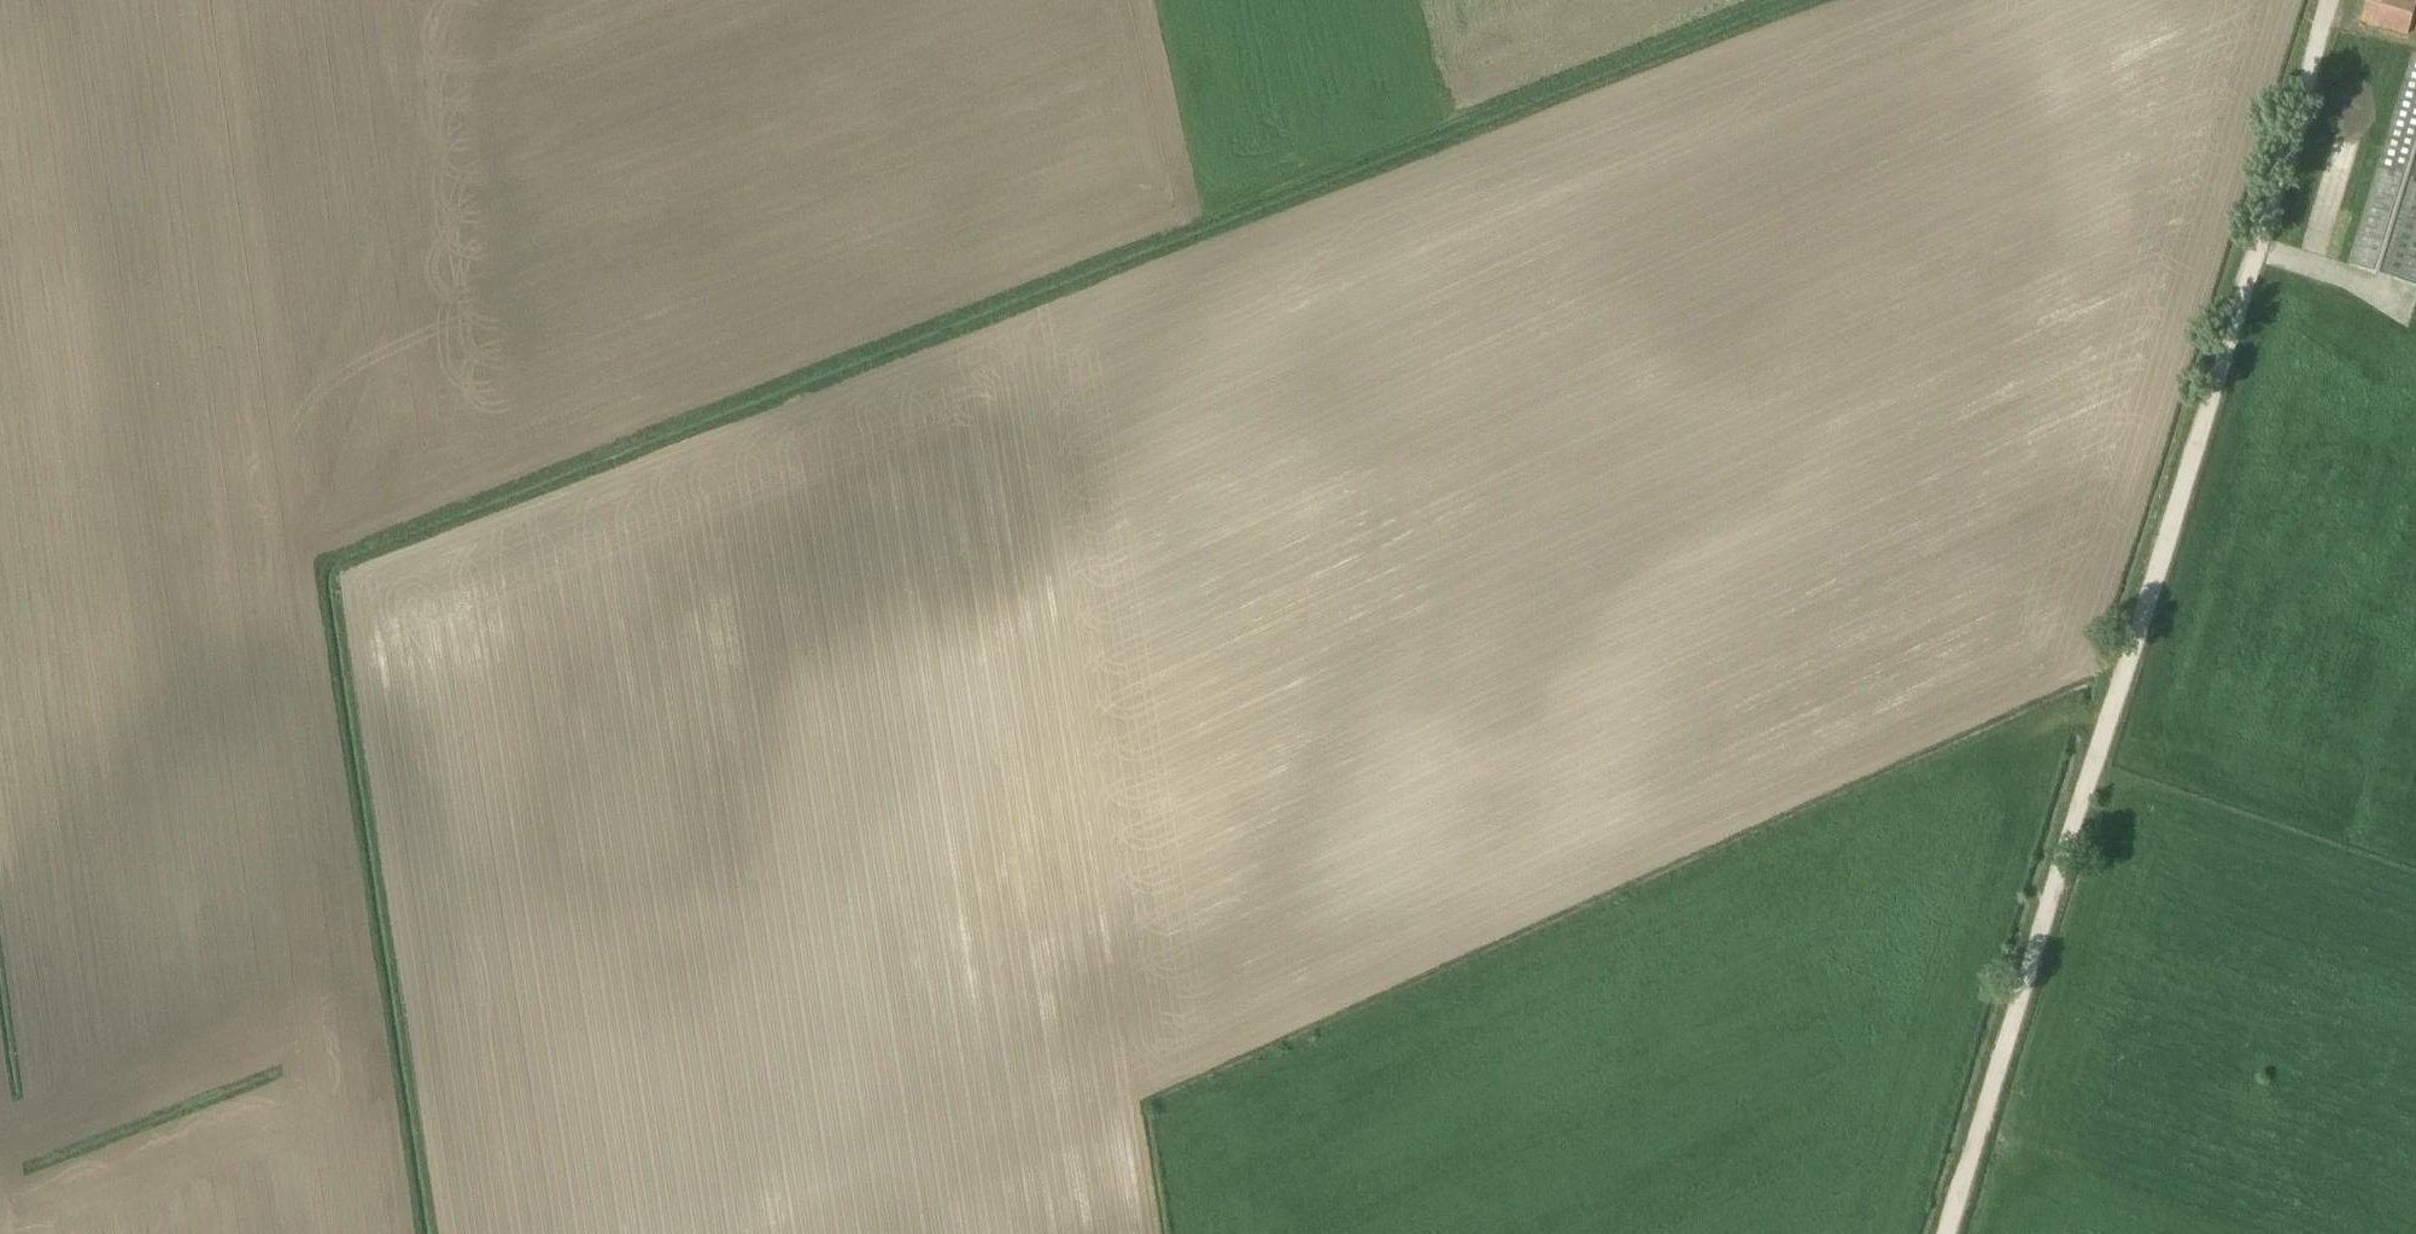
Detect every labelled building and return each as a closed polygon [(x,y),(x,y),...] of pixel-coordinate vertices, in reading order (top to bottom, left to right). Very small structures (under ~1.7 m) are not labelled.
[(2360,22),(2383,28),(2408,35),(2415,7),(2415,0),(2366,0),(2360,22)] [(2414,53),(2349,264),(2415,285),(2415,54),(2414,53)]
